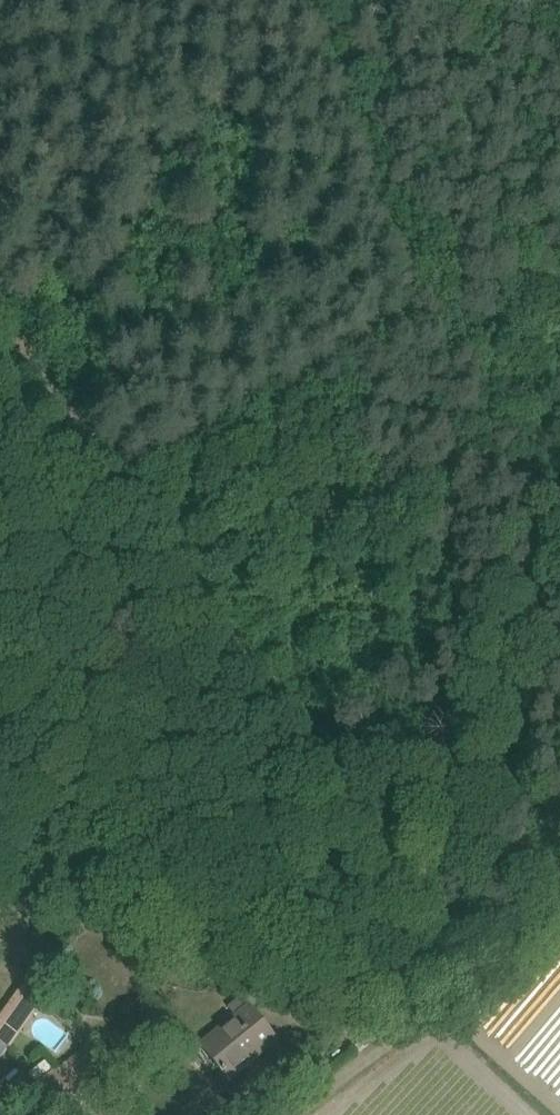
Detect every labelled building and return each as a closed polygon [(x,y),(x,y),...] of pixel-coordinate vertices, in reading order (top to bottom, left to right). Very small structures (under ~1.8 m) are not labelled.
[(42,1003),(42,1002),(22,988),(20,986),(20,987),(0,1016),(0,1062),(42,1003)] [(65,1050),(83,1030),(54,1004),(36,1024),(65,1050)] [(205,1051),(215,1064),(229,1081),(262,1054),(257,1048),(272,1036),(248,1006),(231,1019),(237,1026),(205,1051)] [(83,1049),(34,1084),(51,1108),(100,1072),(83,1049)]
